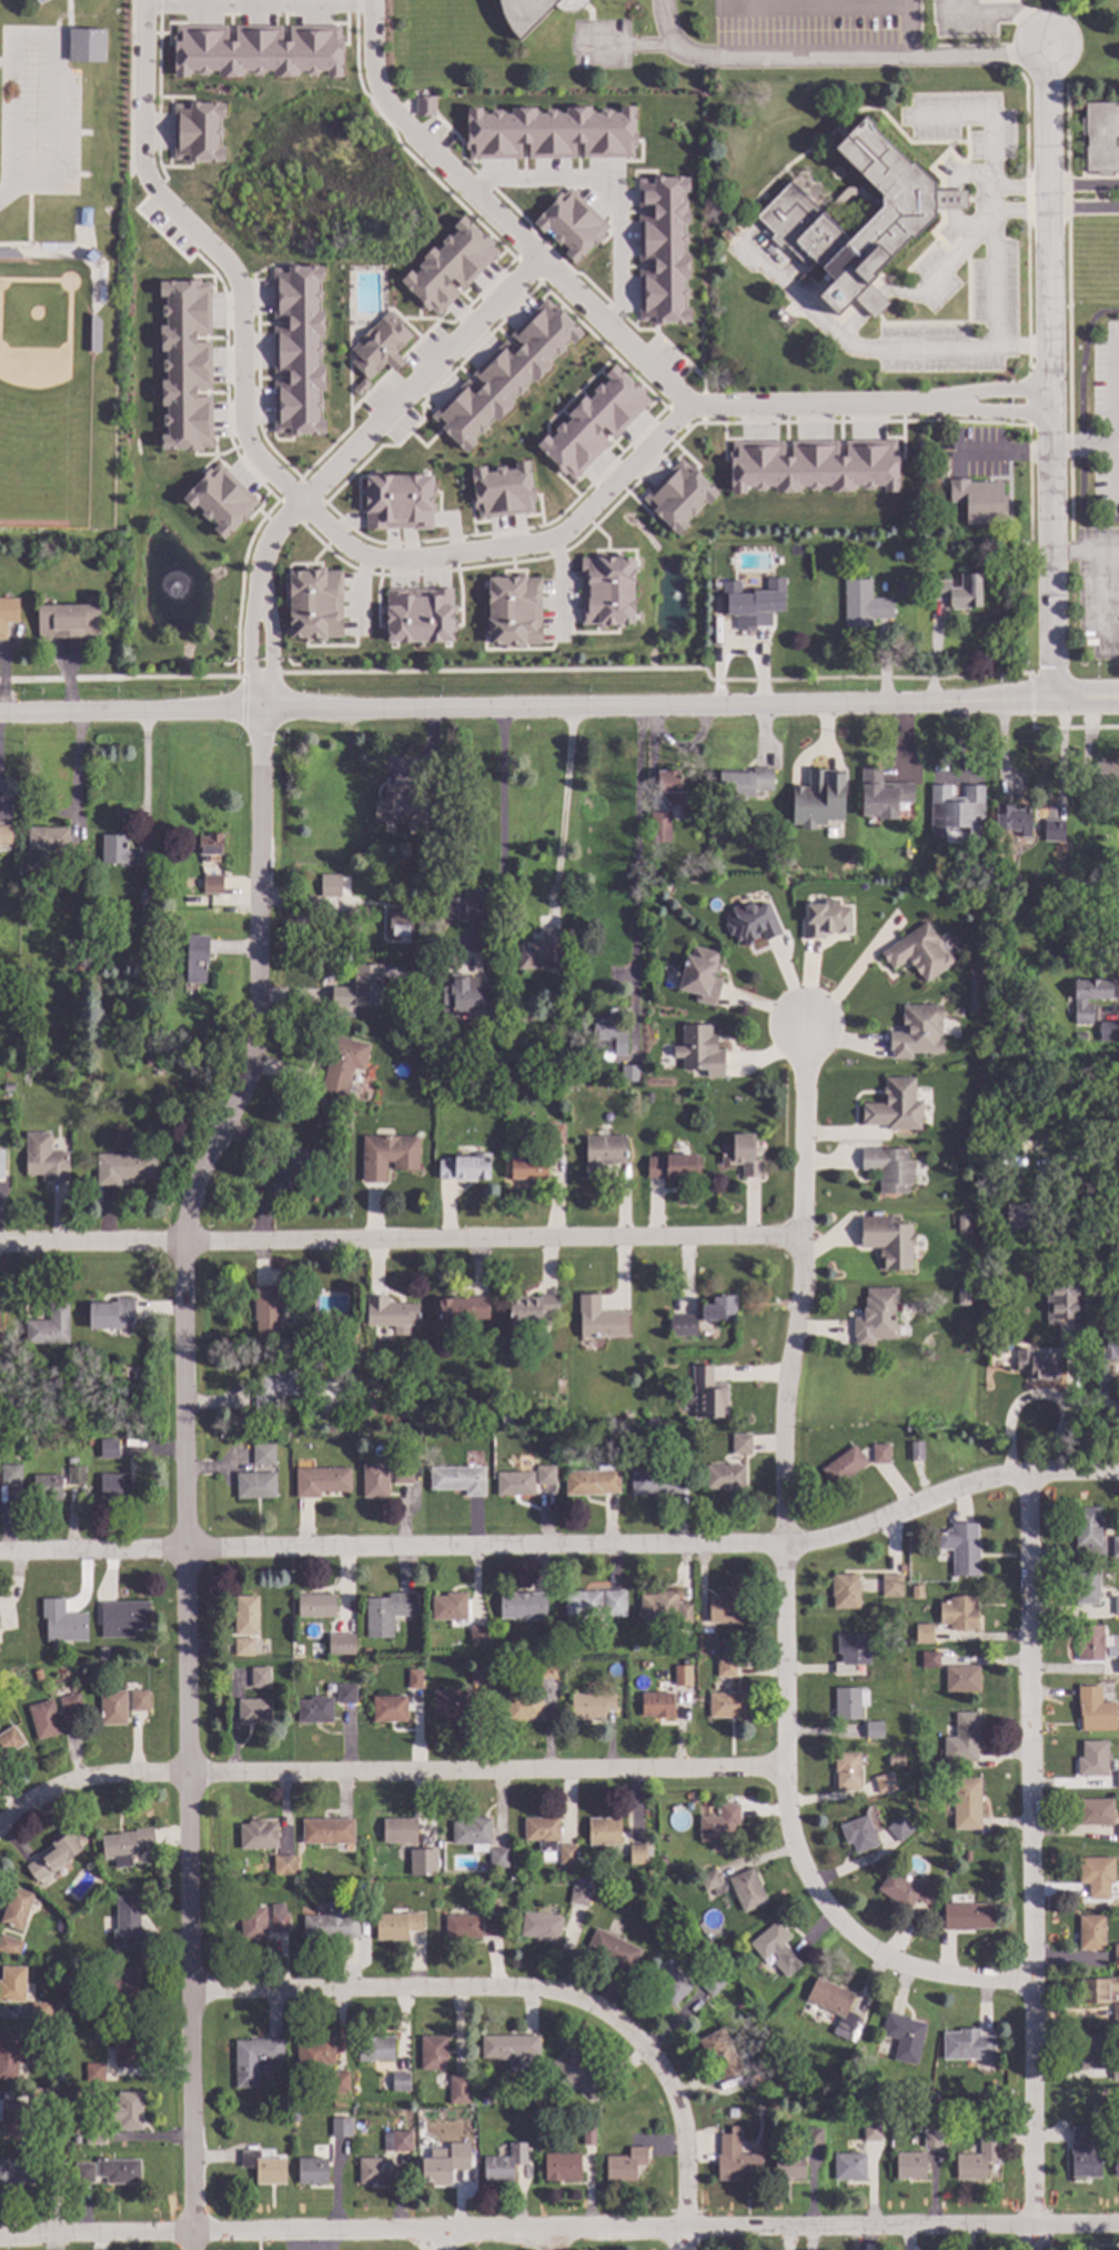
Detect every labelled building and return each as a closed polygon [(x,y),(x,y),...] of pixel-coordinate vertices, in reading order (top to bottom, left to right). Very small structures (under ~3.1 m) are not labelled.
[(498,7),(498,0),(586,0),(584,4),(576,10),(572,11),(563,10),(558,8),(553,3),(520,40),(514,34),(505,22),(498,7)] [(340,26),(317,26),(317,27),(287,28),(288,41),(281,42),(280,26),(233,27),(233,41),(227,42),(226,25),(172,27),(173,78),(188,78),(188,73),(217,72),(217,78),(242,77),(242,71),(253,71),(253,73),(272,73),(272,78),(297,77),(297,73),(326,72),(326,79),(342,78),(340,26)] [(104,62),(104,30),(68,29),(68,62),(104,62)] [(434,116),(434,96),(414,97),(415,117),(434,116)] [(1115,147),(1118,146),(1118,171),(1112,171),(1112,175),(1097,175),(1097,171),(1085,171),(1085,145),(1087,145),(1087,134),(1081,133),(1081,118),(1085,118),(1085,102),(1115,102),(1115,106),(1118,106),(1118,137),(1115,137),(1115,147)] [(224,103),(173,103),(172,162),(224,163),(224,147),(218,147),(219,118),(224,118),(224,103)] [(632,107),(619,107),(619,111),(589,112),(589,107),(564,108),(564,111),(540,112),(539,109),(500,110),(500,112),(481,113),(481,107),(465,108),(467,160),(520,158),(519,145),(526,144),(526,159),(574,158),(573,144),(580,144),(581,159),(635,157),(632,107)] [(875,123),(871,125),(909,162),(911,160),(934,182),(936,190),(966,190),(966,207),(936,207),(936,214),(914,237),(910,234),(871,272),(876,275),(868,283),(887,303),(873,317),(854,297),(837,313),(818,294),(834,280),(811,257),(805,263),(785,243),(780,249),(769,238),(774,232),(757,214),(792,180),(821,211),(846,187),(859,185),(873,198),(879,190),(833,147),(865,114),(875,123)] [(638,324),(689,323),(689,308),(684,308),(684,279),(689,279),(688,254),(684,254),(683,225),(686,225),(686,193),(688,193),(688,178),(637,178),(637,209),(652,209),(652,216),(637,216),(638,264),(652,264),(652,270),(637,271),(638,324)] [(610,227),(567,186),(531,224),(542,234),(545,231),(566,251),(563,255),(574,265),(610,227)] [(462,291),(499,250),(462,216),(451,226),(455,230),(435,250),(433,248),(411,272),(409,270),(398,282),(436,317),(457,294),(447,285),(451,280),(462,291)] [(0,248),(0,259),(18,258),(18,248),(0,248)] [(273,436),(324,435),(324,420),(320,420),(320,400),(322,400),(321,365),(320,365),(319,345),(321,345),(321,310),(319,310),(318,282),(323,282),(322,266),(271,267),(272,321),(287,320),(287,327),(272,328),(273,376),(287,375),(287,383),(272,383),(273,436)] [(211,450),(211,397),(195,397),(195,390),(210,390),(210,342),(195,342),(195,335),(210,335),(209,281),(158,281),(158,297),(163,297),(163,316),(165,316),(165,326),(160,326),(161,362),(164,362),(164,381),(161,381),(161,416),(164,416),(165,435),(160,435),(160,450),(211,450)] [(428,418),(465,454),(478,440),(476,437),(532,380),(532,381),(570,342),(572,345),(582,334),(545,297),(508,336),(519,346),(514,352),(503,341),(468,377),(428,418)] [(404,341),(394,351),(399,355),(387,366),(383,362),(373,373),(349,348),(380,317),(404,341)] [(572,482),(607,443),(597,434),(602,429),(613,439),(650,399),(613,365),(604,375),(605,376),(567,417),(566,416),(536,449),(572,482)] [(728,443),(730,494),(744,493),(744,480),(752,490),(774,489),(774,494),(794,493),(804,484),(810,491),(816,490),(823,484),(831,493),(853,492),(853,486),(860,486),(864,490),(873,490),(882,481),(882,492),(898,492),(896,440),(843,442),(844,457),(837,457),(836,441),(789,443),(789,457),(782,457),(782,441),(728,443)] [(639,502),(676,535),(716,491),(679,458),(639,502)] [(534,513),(529,461),(513,462),(513,468),(485,471),(484,467),(470,468),(475,519),(534,513)] [(379,474),(431,475),(430,485),(435,485),(435,495),(431,495),(431,502),(435,502),(434,511),(431,511),(431,529),(411,529),(411,528),(384,528),(384,529),(364,529),(364,513),(363,513),(363,511),(360,511),(361,502),(363,502),(363,498),(361,498),(361,485),(363,485),(363,474),(373,474),(373,470),(379,470),(379,474)] [(968,481),(1002,481),(1002,494),(1007,494),(1007,524),(965,524),(965,502),(948,502),(948,479),(968,479),(968,481)] [(249,514),(242,515),(240,494),(246,493),(249,514)] [(623,558),(633,558),(633,565),(637,565),(637,573),(633,573),(633,624),(623,624),(623,629),(614,629),(614,625),(606,625),(606,627),(597,627),(597,623),(579,624),(579,556),(596,558),(596,553),(605,553),(605,556),(609,556),(609,553),(623,553),(623,558)] [(324,570),(341,570),(339,636),(325,636),(325,641),(316,640),(316,639),(311,639),(311,641),(299,641),(299,637),(288,637),(288,607),(283,607),(283,601),(285,601),(286,570),(299,571),(299,566),(309,566),(309,570),(315,570),(316,566),(324,566),(324,570)] [(526,576),(541,576),(541,643),(527,643),(527,644),(524,644),(524,647),(515,647),(515,645),(510,645),(510,647),(500,647),(500,644),(487,644),(487,642),(482,642),(483,629),(485,629),(485,619),(486,619),(486,604),(485,604),(486,577),(497,577),(497,573),(508,573),(508,576),(515,577),(515,573),(526,573),(526,576)] [(980,605),(949,605),(948,600),(930,600),(929,579),(950,579),(950,587),(959,587),(959,573),(979,573),(980,605)] [(870,597),(893,596),(894,619),(871,619),(871,626),(844,626),(844,579),(870,579),(870,597)] [(385,589),(385,605),(382,605),(383,632),(386,632),(386,643),(453,642),(453,589),(385,589)] [(784,611),(769,611),(769,624),(755,625),(755,629),(736,629),(736,613),(726,613),(726,610),(723,611),(723,593),(753,593),(753,590),(784,590),(784,611)] [(7,639),(0,639),(0,597),(18,597),(18,622),(7,622),(7,639)] [(99,635),(85,635),(85,637),(51,637),(51,635),(38,635),(37,605),(99,604),(99,635)] [(1095,762),(1118,762),(1118,788),(1096,788),(1095,762)] [(773,788),(754,788),(754,794),(719,794),(719,771),(752,771),(752,766),(773,766),(773,788)] [(826,771),(844,772),(843,818),(825,818),(825,823),(815,823),(815,828),(800,828),(800,824),(792,824),(792,785),(804,785),(804,786),(808,786),(808,767),(826,767),(826,771)] [(881,782),(913,782),(913,801),(898,801),(897,816),(878,816),(878,812),(861,811),(861,784),(860,784),(860,767),(881,767),(881,782)] [(679,787),(684,788),(685,804),(669,804),(658,791),(658,770),(679,770),(679,787)] [(417,783),(417,794),(423,794),(422,800),(425,800),(425,822),(372,820),(373,795),(382,795),(383,782),(417,783)] [(949,797),(964,797),(964,783),(984,784),(982,832),(966,832),(966,827),(945,827),(945,832),(929,832),(929,782),(949,783),(949,797)] [(1012,803),(1012,808),(1022,808),(1024,805),(1032,805),(1031,837),(1020,836),(1021,830),(996,828),(996,802),(1012,803)] [(671,840),(649,841),(649,811),(669,810),(671,840)] [(1065,820),(1063,842),(1060,841),(1042,841),(1044,818),(1065,820)] [(11,843),(0,843),(0,824),(11,824),(11,843)] [(69,845),(52,845),(52,867),(28,867),(27,827),(69,827),(69,845)] [(220,836),(222,836),(222,854),(216,854),(216,862),(208,862),(208,853),(198,853),(198,835),(206,835),(206,833),(220,833),(220,836)] [(128,850),(139,850),(139,843),(149,843),(150,864),(129,864),(129,866),(119,866),(119,863),(102,863),(102,834),(127,834),(128,850)] [(1007,884),(997,884),(997,863),(1007,863),(1007,884)] [(341,893),(320,894),(320,873),(341,873),(341,893)] [(222,894),(202,894),(202,874),(222,874),(222,894)] [(148,904),(138,904),(138,888),(148,888),(148,904)] [(464,897),(464,918),(444,918),(444,896),(464,897)] [(838,905),(851,905),(850,931),(849,931),(849,932),(836,932),(836,930),(829,930),(829,932),(828,932),(824,932),(824,937),(803,936),(803,920),(806,920),(807,901),(824,901),(824,897),(838,897),(838,905)] [(756,904),(765,901),(767,901),(780,931),(764,938),(762,933),(752,936),(753,940),(745,943),(743,936),(735,940),(733,932),(729,933),(724,922),(727,921),(725,916),(726,911),(730,910),(729,906),(744,900),(745,903),(754,900),(756,904)] [(404,913),(412,913),(412,935),(389,935),(389,912),(397,912),(397,908),(404,908),(404,913)] [(938,937),(936,943),(944,954),(947,952),(954,961),(926,981),(920,972),(918,973),(908,957),(891,968),(879,952),(926,920),(938,937)] [(548,928),(546,932),(548,934),(547,935),(552,938),(534,966),(516,955),(537,922),(548,928)] [(209,960),(206,960),(208,968),(209,968),(209,983),(188,983),(186,934),(209,934),(209,960)] [(718,951),(716,962),(719,963),(718,971),(715,971),(713,978),(720,980),(716,997),(715,997),(714,1004),(694,1000),(696,992),(677,987),(678,980),(674,978),(676,967),(683,968),(686,952),(690,953),(693,945),(718,951)] [(380,1006),(331,1005),(331,986),(350,986),(350,962),(381,963),(380,1006)] [(10,975),(1,975),(1,965),(10,965),(10,975)] [(457,975),(481,976),(481,984),(492,984),(491,1016),(464,1016),(464,1010),(451,1010),(450,1016),(441,1016),(442,984),(448,985),(448,973),(457,973),(457,975)] [(1111,998),(1086,998),(1086,1004),(1091,1005),(1091,1024),(1073,1024),(1075,980),(1111,980),(1111,998)] [(941,1019),(939,1019),(939,1032),(937,1032),(937,1039),(942,1039),(942,1051),(911,1052),(911,1056),(891,1057),(891,1047),(889,1047),(888,1032),(904,1031),(904,1026),(901,1026),(903,1005),(941,1004),(941,1019)] [(613,1017),(615,1017),(615,1032),(626,1032),(626,1055),(613,1055),(613,1051),(592,1051),(592,1016),(607,1017),(607,1014),(613,1014),(613,1017)] [(1099,1021),(1118,1021),(1118,1041),(1099,1041),(1099,1021)] [(710,1033),(716,1033),(716,1048),(723,1048),(723,1076),(705,1076),(705,1068),(681,1068),(681,1056),(672,1056),(672,1046),(682,1046),(682,1024),(710,1024),(710,1033)] [(1086,1038),(1076,1038),(1075,1031),(1085,1029),(1086,1038)] [(430,1035),(427,1043),(417,1039),(421,1032),(430,1035)] [(370,1044),(363,1069),(353,1067),(346,1096),(320,1089),(327,1061),(323,1059),(330,1034),(370,1044)] [(153,1065),(142,1065),(142,1054),(153,1054),(153,1065)] [(638,1082),(622,1081),(622,1065),(638,1065),(638,1082)] [(914,1099),(921,1099),(920,1128),(885,1128),(885,1124),(861,1124),(861,1102),(885,1102),(885,1094),(881,1094),(881,1087),(885,1087),(885,1076),(914,1076),(914,1099)] [(51,1151),(68,1151),(68,1181),(41,1181),(41,1174),(26,1174),(26,1131),(51,1131),(51,1151)] [(754,1158),(762,1158),(760,1177),(742,1176),(742,1163),(734,1163),(734,1165),(720,1165),(722,1144),(732,1144),(732,1134),(754,1134),(754,1158)] [(419,1169),(393,1169),(393,1161),(386,1161),(386,1182),(362,1182),(362,1135),(419,1136),(419,1169)] [(626,1162),(612,1163),(612,1164),(604,1165),(604,1178),(584,1179),(584,1162),(586,1161),(585,1136),(626,1135),(626,1162)] [(312,1157),(293,1186),(292,1185),(281,1202),(263,1191),(292,1145),(312,1157)] [(965,1154),(957,1154),(956,1145),(965,1145),(965,1154)] [(907,1159),(913,1159),(913,1183),(907,1183),(907,1193),(878,1193),(878,1168),(861,1168),(861,1147),(907,1147),(907,1159)] [(157,1179),(120,1179),(120,1185),(97,1185),(97,1153),(155,1152),(157,1179)] [(488,1178),(476,1178),(476,1179),(453,1179),(453,1178),(438,1178),(438,1159),(454,1159),(454,1155),(490,1156),(488,1178)] [(698,1177),(647,1177),(647,1156),(666,1156),(666,1155),(699,1156),(698,1177)] [(546,1179),(510,1178),(511,1157),(546,1157),(546,1179)] [(1031,1227),(1006,1227),(1006,1204),(1030,1204),(1031,1227)] [(966,1231),(956,1231),(956,1214),(966,1214),(966,1231)] [(898,1222),(911,1222),(911,1270),(883,1270),(883,1258),(878,1258),(879,1248),(881,1248),(881,1247),(859,1247),(859,1215),(898,1215),(898,1222)] [(1049,1226),(1049,1243),(1038,1242),(1039,1225),(1049,1226)] [(1005,1287),(1000,1299),(989,1295),(994,1283),(1005,1287)] [(281,1304),(279,1304),(280,1337),(256,1338),(256,1319),(254,1319),(253,1286),(281,1286),(281,1304)] [(897,1303),(894,1303),(894,1324),(898,1324),(898,1338),(874,1338),(874,1345),(854,1345),(853,1316),(864,1316),(863,1296),(866,1296),(866,1287),(897,1287),(897,1303)] [(1073,1306),(1058,1307),(1058,1288),(1072,1288),(1073,1306)] [(1107,1307),(1096,1307),(1096,1289),(1107,1289),(1107,1307)] [(556,1314),(545,1314),(545,1323),(508,1322),(508,1296),(538,1296),(538,1294),(556,1294),(556,1314)] [(599,1309),(605,1309),(605,1310),(626,1310),(627,1336),(578,1337),(578,1294),(599,1294),(599,1309)] [(736,1319),(696,1319),(696,1335),(669,1335),(669,1315),(696,1314),(696,1312),(700,1312),(700,1304),(712,1304),(712,1294),(736,1294),(736,1319)] [(387,1303),(419,1303),(419,1325),(367,1325),(367,1295),(387,1296),(387,1303)] [(488,1318),(451,1319),(451,1325),(440,1325),(438,1297),(488,1296),(488,1318)] [(134,1328),(89,1328),(88,1300),(115,1300),(115,1297),(134,1297),(134,1328)] [(69,1343),(26,1343),(26,1319),(49,1319),(49,1302),(68,1302),(69,1343)] [(1101,1332),(1118,1332),(1118,1360),(1107,1360),(1107,1376),(1095,1376),(1095,1353),(1101,1353),(1101,1332)] [(1002,1342),(1004,1352),(999,1355),(992,1355),(988,1352),(988,1342),(992,1338),(999,1338),(1002,1342)] [(1031,1356),(1058,1356),(1058,1379),(1030,1379),(1030,1367),(1017,1367),(1017,1349),(1031,1349),(1031,1356)] [(712,1365),(712,1388),(723,1388),(723,1417),(694,1417),(694,1384),(692,1384),(692,1365),(712,1365)] [(296,1395),(273,1395),(273,1409),(254,1409),(254,1387),(259,1387),(259,1370),(296,1370),(296,1395)] [(141,1393),(132,1393),(132,1384),(141,1384),(141,1393)] [(511,1415),(510,1425),(500,1425),(501,1415),(511,1415)] [(750,1453),(732,1453),(732,1450),(728,1450),(728,1436),(732,1436),(732,1434),(750,1434),(750,1453)] [(118,1457),(100,1457),(100,1438),(118,1438),(118,1457)] [(924,1460),(910,1460),(909,1442),(923,1440),(924,1460)] [(275,1464),(253,1465),(252,1444),(273,1443),(275,1464)] [(889,1463),(873,1464),(871,1444),(889,1443),(889,1463)] [(867,1463),(833,1487),(819,1468),(854,1444),(867,1463)] [(389,1496),(362,1497),(362,1463),(387,1463),(389,1496)] [(21,1483),(1,1484),(1,1464),(21,1464),(21,1483)] [(413,1483),(393,1484),(392,1464),(413,1464),(413,1483)] [(613,1470),(618,1470),(618,1493),(604,1493),(604,1494),(565,1495),(565,1470),(597,1470),(597,1464),(613,1464),(613,1470)] [(555,1484),(536,1484),(536,1465),(555,1465),(555,1484)] [(744,1490),(725,1490),(725,1488),(706,1488),(706,1465),(744,1465),(744,1490)] [(84,1483),(68,1484),(68,1466),(84,1466),(84,1483)] [(484,1496),(465,1496),(465,1489),(429,1489),(429,1466),(484,1466),(484,1496)] [(351,1490),(319,1491),(319,1497),(295,1497),(295,1467),(350,1467),(351,1490)] [(664,1473),(683,1473),(684,1491),(632,1493),(631,1471),(642,1470),(642,1469),(663,1469),(664,1473)] [(534,1494),(496,1495),(496,1471),(533,1470),(534,1494)] [(275,1497),(236,1498),(235,1473),(275,1471),(275,1497)] [(61,1499),(52,1499),(52,1501),(40,1501),(40,1499),(33,1499),(33,1474),(61,1474),(61,1499)] [(130,1499),(100,1499),(100,1474),(130,1474),(130,1499)] [(1100,1546),(1075,1546),(1075,1507),(1100,1506),(1100,1546)] [(977,1538),(979,1538),(979,1576),(951,1576),(951,1549),(936,1549),(936,1529),(948,1529),(948,1526),(951,1526),(951,1523),(976,1523),(977,1538)] [(1111,1537),(1111,1558),(1118,1558),(1118,1536),(1111,1537)] [(1098,1604),(1076,1604),(1076,1566),(1099,1566),(1098,1604)] [(859,1607),(833,1608),(833,1596),(831,1596),(831,1577),(833,1576),(833,1574),(858,1573),(859,1607)] [(901,1596),(881,1596),(880,1575),(901,1575),(901,1596)] [(923,1598),(911,1598),(911,1585),(923,1585),(923,1598)] [(601,1615),(564,1615),(564,1590),(601,1590),(601,1615)] [(626,1616),(604,1616),(603,1590),(625,1590),(626,1616)] [(676,1617),(641,1618),(639,1594),(655,1594),(655,1590),(676,1590),(676,1617)] [(546,1617),(500,1617),(500,1591),(546,1591),(546,1617)] [(415,1615),(392,1615),(393,1637),(365,1637),(365,1597),(387,1597),(387,1593),(415,1593),(415,1615)] [(466,1619),(431,1619),(431,1596),(446,1596),(446,1593),(466,1593),(466,1619)] [(742,1598),(739,1598),(739,1623),(708,1623),(708,1596),(718,1596),(718,1593),(742,1593),(742,1598)] [(335,1616),(298,1616),(298,1594),(335,1594),(335,1616)] [(258,1634),(234,1634),(234,1611),(235,1611),(235,1596),(258,1595),(258,1634)] [(975,1604),(977,1604),(977,1631),(972,1631),(972,1629),(949,1629),(949,1624),(939,1624),(939,1603),(949,1603),(949,1596),(975,1597),(975,1604)] [(64,1613),(87,1611),(87,1640),(46,1641),(46,1618),(41,1618),(41,1597),(64,1597),(64,1613)] [(149,1628),(134,1628),(134,1637),(101,1637),(100,1601),(149,1600),(149,1628)] [(692,1623),(692,1630),(686,1631),(685,1623),(678,1623),(677,1604),(690,1604),(692,1623)] [(932,1624),(932,1641),(915,1641),(915,1624),(932,1624)] [(1103,1660),(1077,1660),(1077,1625),(1103,1624),(1103,1660)] [(488,1645),(470,1645),(470,1626),(488,1625),(488,1645)] [(354,1649),(334,1649),(333,1629),(354,1629),(354,1649)] [(714,1649),(697,1649),(697,1634),(714,1634),(714,1649)] [(869,1664),(853,1664),(854,1673),(834,1674),(834,1661),(840,1661),(840,1653),(836,1653),(836,1634),(869,1634),(869,1664)] [(254,1655),(234,1655),(234,1637),(254,1637),(254,1655)] [(107,1661),(98,1661),(97,1645),(107,1645),(107,1661)] [(938,1667),(921,1667),(921,1650),(938,1650),(938,1667)] [(735,1676),(717,1676),(716,1659),(735,1658),(735,1676)] [(556,1678),(540,1678),(540,1659),(556,1659),(556,1678)] [(538,1671),(530,1673),(530,1664),(537,1664),(538,1671)] [(690,1685),(675,1685),(675,1665),(690,1665),(690,1685)] [(979,1691),(946,1691),(945,1666),(978,1665),(979,1691)] [(270,1687),(251,1687),(250,1666),(270,1666),(270,1687)] [(470,1686),(488,1687),(489,1667),(470,1666),(470,1686)] [(43,1676),(34,1678),(32,1670),(41,1668),(43,1676)] [(422,1688),(407,1688),(407,1668),(422,1668),(422,1688)] [(356,1702),(336,1702),(336,1684),(355,1684),(356,1702)] [(1100,1701),(1115,1701),(1115,1730),(1081,1730),(1081,1725),(1079,1725),(1079,1719),(1077,1720),(1077,1686),(1100,1686),(1100,1701)] [(859,1689),(867,1689),(867,1706),(860,1706),(860,1718),(835,1719),(834,1688),(859,1687),(859,1689)] [(127,1724),(100,1724),(100,1689),(125,1689),(127,1724)] [(466,1692),(473,1692),(474,1708),(466,1708),(466,1719),(445,1720),(445,1716),(433,1716),(433,1689),(466,1689),(466,1692)] [(615,1710),(604,1710),(604,1719),(571,1719),(571,1694),(585,1694),(585,1690),(615,1689),(615,1710)] [(149,1709),(131,1709),(131,1690),(149,1690),(149,1709)] [(84,1711),(64,1717),(59,1697),(79,1691),(84,1711)] [(673,1717),(654,1717),(654,1716),(642,1716),(641,1692),(673,1691),(673,1717)] [(745,1717),(708,1718),(708,1692),(744,1691),(745,1717)] [(541,1717),(530,1717),(530,1719),(506,1720),(506,1694),(541,1694),(541,1717)] [(406,1720),(372,1721),(372,1696),(406,1695),(406,1720)] [(332,1721),(298,1721),(298,1699),(310,1699),(310,1696),(332,1696),(332,1721)] [(270,1722),(238,1722),(238,1698),(270,1698),(270,1722)] [(62,1732),(37,1739),(28,1705),(53,1699),(62,1732)] [(980,1749),(977,1749),(977,1761),(944,1761),(942,1736),(955,1736),(954,1711),(979,1711),(980,1749)] [(883,1738),(866,1738),(865,1721),(883,1720),(883,1738)] [(26,1742),(0,1758),(0,1732),(13,1724),(26,1742)] [(1107,1775),(1077,1776),(1077,1757),(1081,1757),(1081,1740),(1107,1740),(1107,1775)] [(859,1788),(836,1788),(836,1770),(834,1771),(834,1751),(859,1751),(859,1788)] [(906,1765),(890,1766),(890,1755),(906,1754),(906,1765)] [(896,1788),(878,1794),(873,1777),(891,1771),(896,1788)] [(980,1828),(952,1828),(952,1778),(980,1778),(980,1828)] [(1112,1825),(1078,1825),(1077,1798),(1112,1798),(1112,1825)] [(739,1825),(734,1825),(734,1841),(698,1841),(698,1816),(719,1816),(719,1804),(739,1804),(739,1825)] [(878,1845),(855,1854),(850,1841),(846,1844),(838,1825),(866,1814),(878,1845)] [(913,1829),(899,1842),(885,1828),(899,1815),(913,1829)] [(621,1844),(588,1845),(587,1817),(619,1816),(621,1844)] [(491,1844),(487,1844),(487,1850),(471,1850),(471,1844),(452,1844),(452,1820),(471,1820),(471,1817),(490,1817),(491,1844)] [(558,1841),(556,1841),(556,1850),(554,1850),(554,1860),(542,1860),(542,1850),(538,1850),(537,1839),(523,1839),(523,1817),(558,1817),(558,1841)] [(354,1842),(301,1844),(301,1818),(353,1818),(354,1842)] [(416,1852),(404,1852),(404,1841),(383,1841),(383,1818),(416,1818),(416,1852)] [(264,1822),(276,1822),(276,1848),(241,1848),(240,1824),(249,1824),(249,1820),(264,1820),(264,1822)] [(154,1845),(138,1847),(139,1855),(130,1856),(131,1866),(114,1868),(113,1857),(102,1859),(100,1836),(119,1834),(119,1831),(134,1829),(133,1827),(152,1825),(154,1845)] [(84,1848),(67,1861),(71,1867),(57,1879),(51,1870),(37,1882),(24,1866),(52,1844),(51,1842),(68,1828),(84,1848)] [(576,1864),(558,1864),(558,1844),(576,1844),(576,1864)] [(645,1864),(629,1864),(629,1844),(645,1844),(645,1864)] [(506,1867),(490,1868),(490,1848),(506,1848),(506,1867)] [(430,1852),(430,1872),(415,1871),(415,1852),(430,1852)] [(294,1874),(274,1875),(273,1855),(294,1855),(294,1874)] [(1113,1882),(1109,1882),(1109,1898),(1088,1898),(1088,1882),(1078,1884),(1078,1857),(1112,1857),(1113,1882)] [(767,1901),(743,1912),(727,1878),(752,1867),(767,1901)] [(725,1890),(715,1895),(712,1887),(705,1890),(698,1875),(715,1868),(725,1890)] [(917,1889),(925,1879),(936,1887),(925,1904),(916,1898),(908,1910),(877,1888),(889,1870),(917,1889)] [(591,1887),(587,1906),(568,1902),(572,1884),(591,1887)] [(21,1930),(0,1922),(0,1918),(12,1885),(34,1894),(21,1930)] [(140,1928),(144,1928),(144,1950),(112,1951),(112,1928),(115,1928),(115,1896),(140,1896),(140,1928)] [(360,1904),(359,1937),(341,1937),(341,1939),(303,1938),(304,1915),(322,1915),(323,1902),(360,1904)] [(991,1928),(974,1928),(974,1929),(944,1930),(942,1902),(991,1902),(991,1928)] [(283,1911),(289,1911),(288,1932),(270,1931),(271,1904),(283,1904),(283,1911)] [(265,1940),(240,1940),(239,1906),(265,1906),(265,1940)] [(421,1930),(406,1930),(406,1939),(375,1939),(375,1912),(405,1913),(405,1911),(422,1912),(421,1930)] [(562,1916),(558,1942),(536,1939),(536,1937),(520,1935),(523,1911),(562,1916)] [(501,1936),(483,1937),(482,1913),(500,1913),(501,1936)] [(480,1938),(445,1938),(445,1915),(480,1915),(480,1938)] [(1103,1949),(1078,1949),(1078,1915),(1103,1915),(1103,1949)] [(790,1937),(783,1942),(802,1965),(786,1977),(772,1960),(777,1957),(772,1951),(762,1959),(748,1942),(776,1919),(790,1937)] [(641,1949),(631,1970),(585,1948),(595,1927),(641,1949)] [(18,1958),(0,1951),(0,1942),(3,1933),(23,1940),(18,1958)] [(692,1986),(673,2007),(659,1993),(662,1991),(648,1978),(665,1960),(692,1986)] [(26,2001),(0,2001),(0,1979),(1,1979),(1,1965),(26,1965),(26,2001)] [(140,2001),(117,2001),(117,1999),(105,1999),(105,1975),(117,1975),(117,1965),(140,1965),(140,2001)] [(724,1982),(710,1996),(698,1983),(712,1970),(724,1982)] [(854,1993),(846,2010),(858,2016),(848,2036),(847,2035),(846,2039),(831,2032),(834,2028),(833,2028),(839,2016),(806,1999),(817,1976),(854,1993)] [(1079,1978),(1118,1977),(1118,1991),(1111,1991),(1111,2003),(1080,2003),(1079,1978)] [(103,2019),(83,2019),(83,1999),(102,1999),(103,2019)] [(745,2005),(738,2010),(734,2005),(740,1999),(745,2005)] [(50,2019),(30,2020),(30,2001),(50,2001),(50,2019)] [(63,2017),(53,2017),(53,2001),(63,2001),(63,2017)] [(1110,2005),(1111,2022),(1118,2022),(1118,2004),(1110,2005)] [(908,2016),(908,2019),(926,2023),(916,2065),(893,2059),(897,2039),(883,2036),(884,2031),(881,2030),(886,2011),(908,2016)] [(744,2067),(719,2080),(697,2039),(722,2026),(744,2067)] [(17,2078),(0,2078),(0,2027),(18,2027),(18,2043),(30,2043),(30,2062),(17,2063),(17,2078)] [(978,2036),(994,2036),(995,2058),(942,2059),(941,2031),(958,2031),(958,2028),(978,2028),(978,2036)] [(141,2066),(114,2067),(114,2048),(111,2048),(111,2035),(140,2033),(141,2066)] [(446,2069),(421,2070),(420,2036),(446,2035),(446,2069)] [(540,2056),(515,2056),(515,2059),(497,2059),(497,2057),(481,2058),(481,2035),(540,2035),(540,2056)] [(1105,2068),(1080,2069),(1079,2050),(1081,2050),(1081,2036),(1105,2035),(1105,2068)] [(334,2063),(326,2063),(327,2080),(296,2080),(296,2039),(316,2039),(316,2037),(334,2036),(334,2063)] [(394,2060),(357,2060),(357,2036),(393,2036),(394,2060)] [(283,2058),(275,2058),(275,2062),(272,2062),(272,2070),(259,2070),(259,2087),(235,2087),(234,2040),(249,2040),(249,2038),(283,2038),(283,2058)] [(589,2068),(594,2063),(613,2085),(595,2101),(583,2089),(579,2092),(552,2061),(568,2046),(589,2068)] [(103,2081),(85,2081),(84,2061),(103,2061),(103,2081)] [(349,2090),(331,2091),(331,2071),(349,2071),(349,2090)] [(410,2090),(380,2090),(380,2075),(392,2075),(392,2071),(410,2071),(410,2090)] [(468,2078),(473,2078),(473,2085),(468,2085),(468,2102),(448,2102),(448,2075),(468,2075),(468,2078)] [(497,2093),(487,2102),(478,2093),(490,2083),(497,2093)] [(143,2129),(117,2130),(117,2120),(105,2120),(105,2103),(118,2103),(118,2091),(142,2091),(143,2129)] [(24,2139),(1,2139),(0,2100),(23,2100),(24,2139)] [(269,2108),(260,2109),(260,2100),(269,2100),(269,2108)] [(351,2137),(331,2137),(331,2117),(351,2117),(351,2137)] [(880,2141),(863,2141),(863,2121),(880,2120),(880,2141)] [(595,2144),(582,2144),(582,2126),(594,2126),(595,2144)] [(738,2153),(762,2153),(760,2179),(716,2179),(716,2153),(719,2153),(719,2133),(729,2133),(729,2126),(738,2126),(738,2153)] [(998,2161),(986,2162),(986,2179),(956,2179),(955,2153),(979,2153),(978,2127),(998,2126),(998,2161)] [(1088,2143),(1092,2143),(1092,2151),(1099,2151),(1100,2178),(1090,2178),(1090,2177),(1071,2177),(1070,2126),(1088,2126),(1088,2143)] [(821,2146),(806,2146),(806,2128),(821,2128),(821,2146)] [(940,2147),(924,2147),(923,2129),(940,2128),(940,2147)] [(411,2150),(392,2150),(392,2129),(411,2129),(411,2150)] [(525,2163),(513,2163),(513,2181),(483,2181),(483,2156),(510,2156),(510,2142),(525,2142),(525,2163)] [(468,2166),(450,2166),(451,2181),(422,2182),(421,2157),(450,2156),(450,2146),(467,2144),(468,2166)] [(646,2164),(635,2164),(635,2180),(623,2180),(623,2182),(616,2182),(616,2180),(606,2180),(606,2156),(628,2156),(628,2146),(646,2146),(646,2164)] [(260,2158),(285,2158),(285,2182),(255,2183),(255,2167),(241,2167),(241,2150),(260,2150),(260,2158)] [(866,2179),(833,2179),(833,2152),(866,2152),(866,2179)] [(925,2178),(906,2178),(906,2179),(895,2179),(895,2152),(925,2152),(925,2178)] [(579,2180),(544,2180),(544,2153),(579,2153),(579,2180)] [(804,2179),(792,2179),(792,2180),(785,2180),(785,2178),(774,2178),(774,2153),(804,2153),(804,2179)] [(327,2182),(314,2182),(314,2184),(308,2184),(308,2182),(298,2182),(298,2158),(326,2157),(327,2182)] [(391,2183),(357,2183),(357,2158),(391,2158),(391,2183)] [(37,2182),(0,2182),(0,2160),(37,2159),(37,2182)] [(140,2182),(105,2182),(105,2176),(97,2177),(97,2159),(140,2159),(140,2182)] [(94,2181),(74,2182),(74,2162),(94,2162),(94,2181)]
